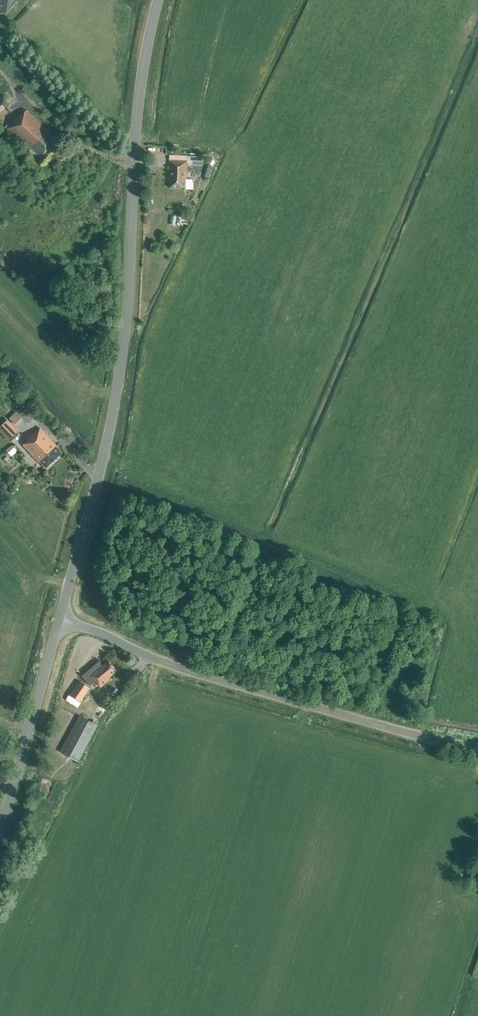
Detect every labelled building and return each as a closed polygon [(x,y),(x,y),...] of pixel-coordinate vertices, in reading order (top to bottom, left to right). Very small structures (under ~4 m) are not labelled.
[(17,0),(0,0),(0,8),(5,13),(17,0)] [(50,132),(26,110),(21,116),(20,115),(6,129),(29,150),(28,151),(34,156),(37,153),(41,157),(56,141),(48,134),(50,132)] [(21,158),(26,154),(22,150),(18,154),(21,158)] [(202,165),(202,157),(170,156),(170,161),(169,161),(168,179),(169,179),(168,187),(184,188),(185,179),(186,179),(186,167),(193,167),(193,165),(202,165)] [(171,223),(182,225),(183,217),(172,216),(171,223)] [(102,310),(104,293),(96,292),(94,309),(102,310)] [(16,426),(23,419),(16,412),(9,418),(16,426)] [(19,431),(7,419),(0,426),(0,432),(8,441),(19,431)] [(46,467),(61,453),(55,447),(56,446),(40,428),(27,440),(28,440),(23,445),(39,462),(40,461),(46,467)] [(15,444),(8,449),(13,456),(20,450),(15,444)] [(117,670),(108,661),(102,666),(98,662),(82,676),(90,685),(95,681),(100,687),(110,679),(108,677),(117,670)] [(79,702),(89,688),(79,681),(70,695),(79,702)] [(78,762),(97,725),(79,715),(59,752),(78,762)]
